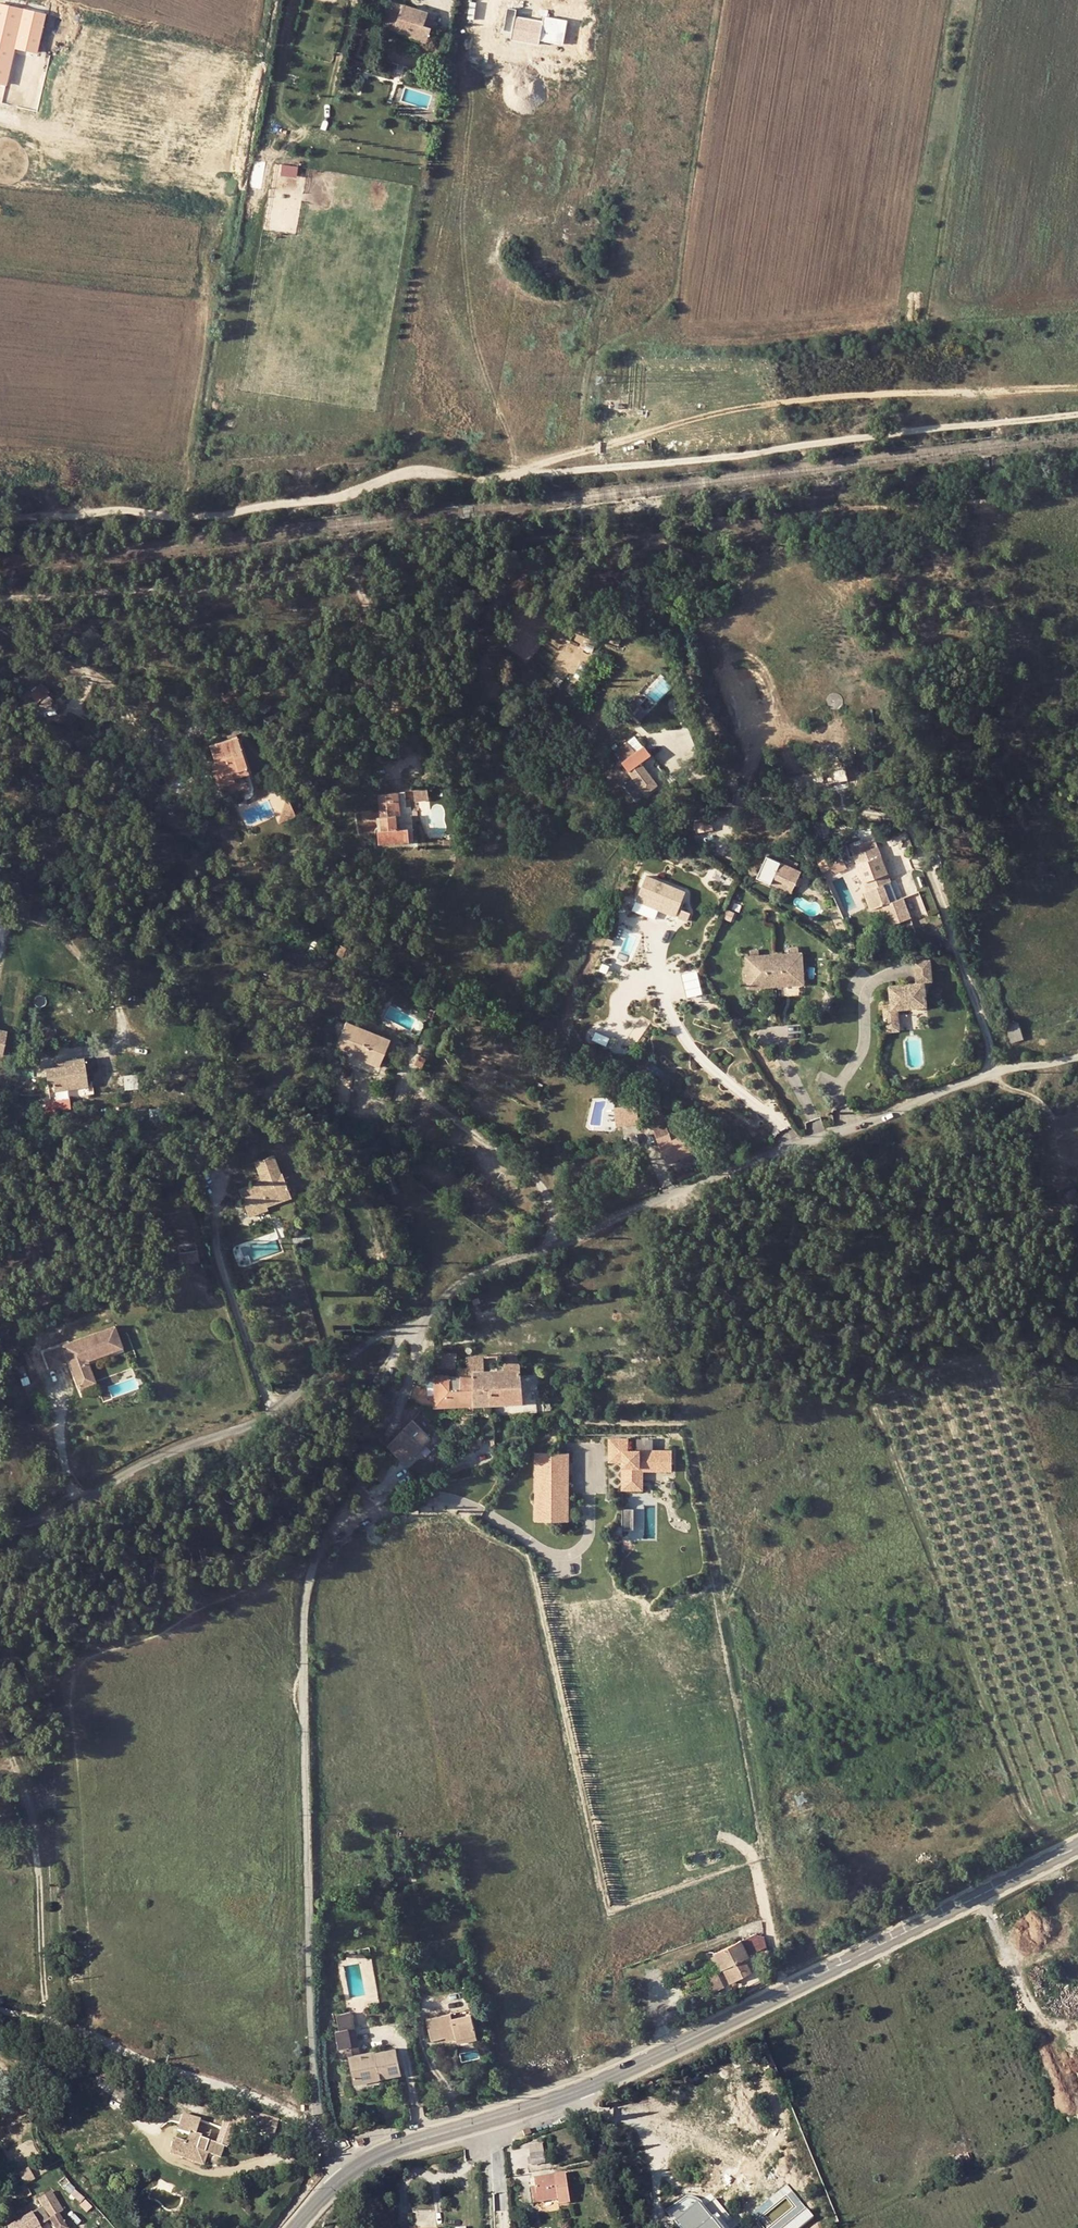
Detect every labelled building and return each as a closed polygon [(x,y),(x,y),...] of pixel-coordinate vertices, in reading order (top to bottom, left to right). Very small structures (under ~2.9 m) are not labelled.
[(2,0),(0,0),(0,84),(8,86),(17,47),(40,53),(50,11),(2,0)] [(406,37),(426,44),(429,33),(431,28),(435,29),(438,23),(427,18),(427,13),(388,0),(382,0),(374,24),(391,30),(407,35),(406,37)] [(388,38),(404,43),(406,37),(407,35),(391,30),(388,38)] [(296,176),(298,166),(282,163),(280,173),(296,176)] [(971,476),(961,478),(963,486),(972,484),(971,476)] [(891,527),(881,529),(883,538),(894,535),(891,527)] [(30,694),(36,700),(48,690),(42,683),(30,694)] [(217,769),(211,771),(215,783),(233,778),(232,774),(231,771),(237,769),(238,772),(239,776),(248,773),(237,736),(209,745),(217,769)] [(646,793),(657,785),(646,770),(656,762),(651,755),(644,746),(622,762),(634,778),(643,791),(646,793)] [(844,767),(820,771),(823,784),(847,781),(844,767)] [(216,787),(234,782),(233,778),(215,783),(216,787)] [(643,791),(634,778),(629,782),(638,795),(643,791)] [(847,781),(823,784),(825,792),(848,788),(847,781)] [(413,790),(414,801),(427,801),(427,789),(413,790)] [(404,792),(391,793),(379,794),(382,831),(378,831),(379,843),(409,841),(408,829),(397,829),(395,807),(399,806),(405,806),(404,792)] [(278,823),(296,815),(287,796),(278,823)] [(412,824),(400,825),(399,806),(395,807),(397,829),(408,829),(409,841),(413,841),(412,824)] [(707,821),(696,823),(697,831),(712,830),(711,820),(707,821)] [(875,841),(852,849),(854,855),(868,849),(877,846),(875,841)] [(880,855),(877,846),(868,849),(871,858),(880,855)] [(888,873),(880,855),(871,858),(868,849),(854,855),(864,882),(867,891),(882,885),(892,882),(888,873)] [(800,872),(796,869),(783,863),(769,857),(759,878),(771,883),(774,877),(794,886),(794,885),(798,877),(800,872)] [(796,869),(798,863),(785,857),(783,863),(796,869)] [(834,873),(846,868),(842,858),(828,865),(829,867),(831,870),(834,873)] [(675,916),(685,893),(646,876),(637,900),(675,916)] [(771,883),(791,893),(794,886),(774,877),(771,883)] [(911,918),(927,915),(922,891),(905,895),(911,918)] [(687,921),(690,914),(681,911),(678,917),(687,921)] [(747,957),(749,989),(778,987),(805,985),(802,953),(799,953),(799,948),(792,949),(792,954),(776,955),(760,956),(759,951),(752,952),(752,957),(747,957)] [(887,1020),(899,1019),(898,1011),(923,1008),(920,983),(929,982),(926,960),(911,961),(913,983),(892,985),(894,1010),(886,1011),(887,1020)] [(899,1019),(887,1020),(888,1032),(900,1031),(899,1019)] [(389,1039),(345,1021),(336,1043),(354,1050),(353,1055),(378,1065),(389,1039)] [(1018,1023),(1007,1026),(1012,1042),(1022,1039),(1018,1023)] [(354,1050),(336,1043),(334,1047),(353,1055),(354,1050)] [(65,1065),(52,1067),(45,1068),(47,1080),(52,1080),(54,1089),(88,1084),(84,1057),(64,1060),(65,1065)] [(136,1063),(122,1065),(123,1075),(137,1074),(136,1063)] [(627,1083),(624,1088),(637,1095),(640,1089),(627,1083)] [(645,1098),(647,1093),(640,1089),(637,1095),(645,1098)] [(637,1105),(614,1108),(616,1126),(639,1124),(637,1105)] [(684,1134),(680,1136),(680,1137),(672,1140),(666,1125),(653,1129),(665,1158),(677,1154),(679,1158),(695,1152),(688,1133),(684,1134)] [(677,1154),(665,1158),(667,1163),(679,1158),(677,1154)] [(246,1208),(264,1201),(266,1205),(290,1196),(281,1173),(279,1174),(272,1155),(255,1161),(262,1180),(239,1189),(246,1208)] [(1072,1188),(1063,1194),(1068,1201),(1077,1195),(1072,1188)] [(264,1201),(246,1208),(249,1216),(267,1209),(266,1205),(264,1201)] [(198,1260),(197,1250),(179,1253),(180,1263),(198,1260)] [(86,1364),(112,1354),(111,1351),(120,1347),(114,1330),(59,1350),(43,1356),(48,1371),(64,1365),(64,1363),(61,1357),(65,1356),(67,1362),(74,1382),(87,1377),(83,1365),(86,1364)] [(442,1366),(456,1366),(457,1351),(442,1351),(442,1366)] [(506,1403),(523,1402),(520,1368),(519,1354),(503,1354),(503,1355),(504,1369),(506,1403)] [(467,1376),(474,1376),(474,1371),(484,1370),(483,1356),(466,1357),(467,1376)] [(87,1377),(74,1382),(77,1389),(93,1383),(90,1376),(86,1364),(83,1365),(87,1377)] [(504,1369),(489,1370),(491,1403),(506,1403),(504,1369)] [(474,1371),(474,1376),(474,1404),(491,1403),(489,1370),(484,1370),(474,1371)] [(435,1406),(474,1404),(474,1376),(467,1376),(428,1374),(425,1386),(435,1389),(435,1406)] [(413,1420),(387,1446),(405,1464),(430,1438),(413,1420)] [(627,1437),(608,1437),(608,1461),(622,1460),(623,1487),(643,1487),(643,1468),(673,1467),(672,1447),(627,1448),(627,1437)] [(535,1452),(534,1521),(569,1521),(569,1452),(535,1452)] [(382,1467),(377,1465),(371,1478),(376,1480),(382,1467)] [(381,1482),(387,1469),(382,1467),(376,1480),(381,1482)] [(645,1508),(622,1508),(622,1528),(632,1527),(632,1539),(645,1539),(645,1508)] [(631,1537),(630,1528),(621,1528),(621,1537),(631,1537)] [(766,1946),(763,1932),(747,1936),(750,1950),(766,1946)] [(730,1983),(731,1983),(735,1980),(752,1972),(744,1958),(748,1956),(740,1941),(714,1954),(722,1970),(723,1969),(730,1983)] [(717,1971),(708,1976),(715,1992),(725,1987),(717,1971)] [(452,2019),(471,2014),(470,2009),(451,2014),(452,2019)] [(354,2027),(351,2013),(337,2015),(340,2030),(336,2031),(339,2048),(352,2046),(348,2029),(354,2027)] [(455,2034),(456,2038),(457,2043),(476,2038),(471,2014),(452,2019),(451,2014),(427,2019),(432,2039),(446,2036),(455,2034)] [(354,2056),(360,2055),(354,2027),(348,2029),(352,2046),(354,2056)] [(377,2069),(379,2079),(382,2078),(382,2077),(400,2073),(395,2049),(375,2053),(376,2057),(373,2057),(372,2052),(360,2055),(354,2056),(349,2057),(353,2079),(373,2075),(372,2070),(377,2069)] [(353,2079),(354,2084),(379,2079),(377,2069),(372,2070),(373,2075),(353,2079)] [(210,2131),(198,2127),(199,2121),(183,2116),(178,2130),(189,2134),(186,2143),(176,2139),(172,2150),(183,2154),(184,2150),(195,2154),(196,2149),(205,2152),(220,2157),(223,2146),(227,2146),(233,2126),(239,2128),(241,2123),(273,2133),(277,2120),(238,2108),(234,2121),(225,2118),(222,2128),(217,2143),(207,2140),(210,2131)] [(529,2127),(523,2130),(526,2136),(532,2133),(529,2127)] [(362,2137),(356,2140),(359,2146),(365,2143),(362,2137)] [(183,2154),(172,2150),(172,2154),(201,2163),(205,2152),(196,2149),(195,2154),(184,2150),(183,2154)] [(530,2154),(531,2164),(545,2162),(543,2153),(530,2154)] [(565,2173),(534,2178),(535,2186),(538,2202),(558,2198),(558,2203),(570,2201),(565,2173)] [(45,2188),(35,2194),(38,2199),(48,2193),(45,2188)] [(16,2198),(12,2191),(6,2194),(10,2201),(16,2198)] [(62,2211),(50,2192),(48,2193),(38,2199),(42,2206),(50,2218),(55,2227),(66,2227),(58,2214),(62,2211)] [(6,2194),(0,2198),(0,2200),(8,2212),(14,2208),(10,2201),(6,2194)] [(50,2218),(42,2206),(30,2213),(38,2225),(50,2218)] [(730,2226),(732,2223),(723,2212),(707,2224),(697,2212),(680,2227),(681,2227),(732,2227),(730,2226)] [(8,2226),(9,2227),(34,2227),(38,2225),(30,2213),(8,2226)]
